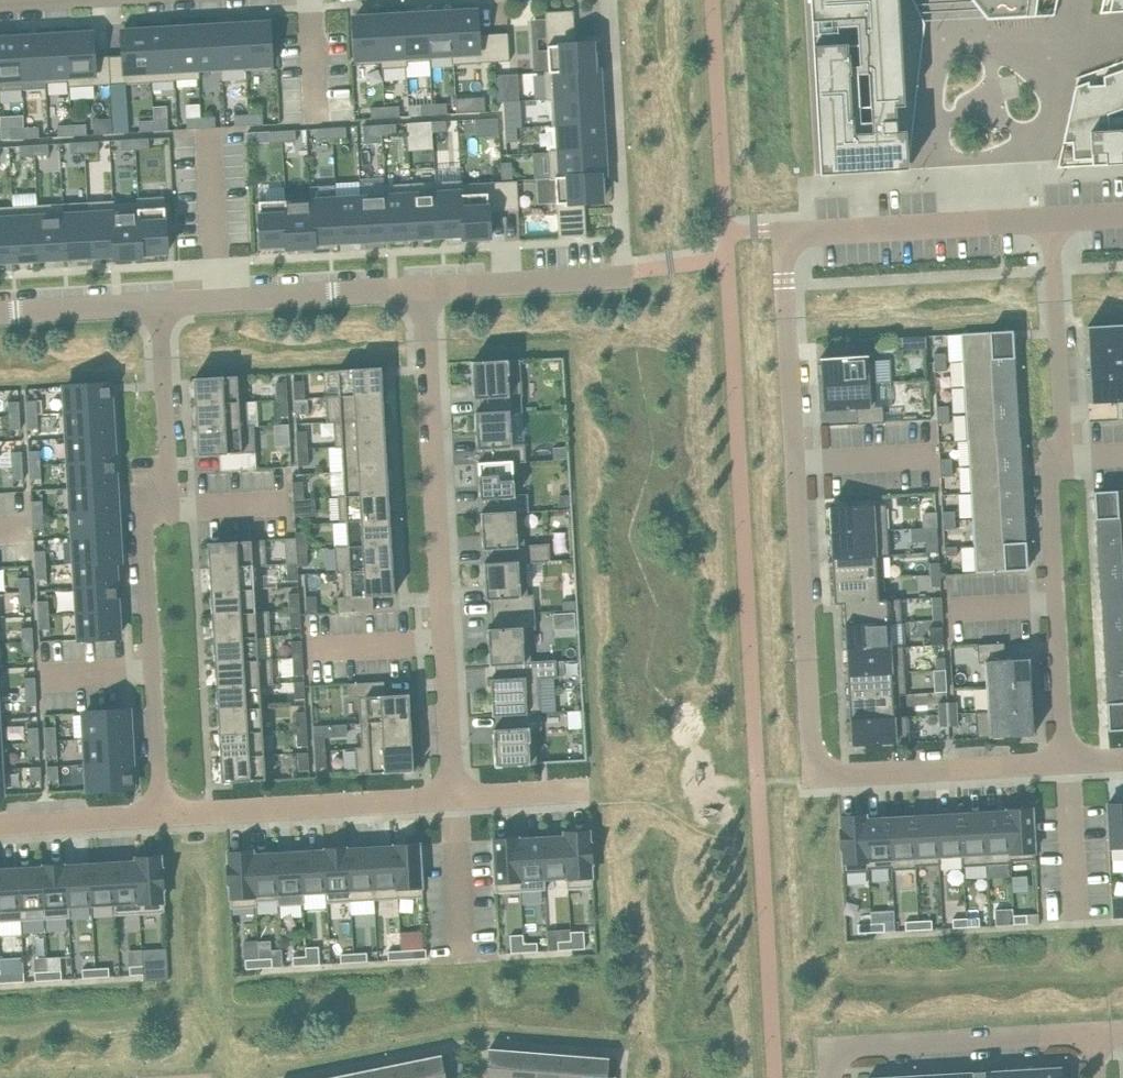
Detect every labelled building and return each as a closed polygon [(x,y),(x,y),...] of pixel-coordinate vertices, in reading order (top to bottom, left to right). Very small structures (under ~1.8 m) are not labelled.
[(821,175),(908,170),(925,23),(914,0),(811,0),(821,175)] [(987,19),(1036,17),(1038,0),(972,0),(987,19)] [(1109,12),(1122,12),(1122,0),(1112,0),(1109,12)] [(573,10),(546,12),(549,71),(545,71),(545,72),(599,69),(598,51),(592,51),(592,43),(575,44),(573,10)] [(477,11),(451,13),(454,63),(481,62),(479,34),(477,11)] [(451,13),(427,14),(430,60),(431,60),(431,55),(452,53),(452,55),(453,64),(454,63),(451,13)] [(427,14),(404,15),(406,67),(408,67),(407,61),(430,60),(427,14)] [(404,15),(380,17),(383,68),(406,67),(404,15)] [(380,17),(354,18),(356,64),(381,63),(382,66),(382,68),(383,68),(380,17)] [(270,23),(243,25),(246,71),(272,69),(270,23)] [(243,25),(220,26),(222,67),(244,65),(245,65),(245,71),(246,71),(243,25)] [(220,26),(196,27),(199,79),(200,79),(199,70),(199,68),(222,67),(220,26)] [(196,27),(172,29),(175,80),(199,79),(196,27)] [(172,29),(149,30),(152,82),(175,80),(172,29)] [(124,55),(109,56),(111,84),(125,83),(152,82),(149,30),(122,32),(124,55)] [(93,33),(67,35),(70,86),(111,84),(109,56),(94,57),(93,33)] [(508,33),(493,34),(495,62),(510,61),(508,33)] [(493,34),(479,34),(481,62),(495,62),(493,34)] [(67,35),(43,36),(46,82),(68,81),(69,86),(70,86),(67,35)] [(43,36),(19,38),(22,89),(23,89),(23,80),(22,78),(29,78),(44,77),(45,82),(46,82),(43,36)] [(0,39),(0,90),(11,90),(22,89),(19,38),(0,39)] [(599,69),(545,72),(546,99),(600,96),(599,69)] [(1104,76),(1104,85),(1089,85),(1089,81),(1075,86),(1063,143),(1072,143),(1073,160),(1092,159),(1092,166),(1122,164),(1122,130),(1109,130),(1109,114),(1113,112),(1113,110),(1119,110),(1122,109),(1122,69),(1104,76)] [(496,75),(497,89),(508,89),(507,74),(498,75),(496,75)] [(600,96),(546,99),(546,100),(552,100),(553,125),(602,122),(600,96)] [(469,97),(456,98),(457,113),(470,112),(469,97)] [(432,104),(433,115),(447,114),(447,103),(432,104)] [(418,104),(419,115),(433,115),(432,104),(418,104)] [(385,106),(386,117),(400,116),(399,105),(385,106)] [(371,107),(371,118),(386,117),(385,106),(371,107)] [(249,114),(249,125),(263,124),(263,113),(249,114)] [(505,114),(506,128),(516,128),(516,113),(505,114)] [(234,115),(235,126),(249,125),(249,114),(234,115)] [(127,116),(113,117),(114,133),(128,132),(127,116)] [(215,116),(201,117),(202,128),(216,127),(215,116)] [(477,136),(498,133),(495,116),(475,119),(477,136)] [(201,117),(187,118),(187,129),(202,128),(201,117)] [(168,119),(154,120),(154,131),(168,130),(168,119)] [(154,120),(139,121),(140,131),(154,131),(154,120)] [(432,121),(433,132),(447,131),(446,120),(432,121)] [(418,122),(418,133),(433,132),(432,121),(418,122)] [(602,122),(553,125),(553,126),(558,126),(560,150),(549,150),(549,151),(603,148),(602,122)] [(382,124),(383,135),(397,134),(396,123),(382,124)] [(86,124),(72,125),(73,135),(87,135),(86,124)] [(368,125),(368,136),(383,135),(382,124),(368,125)] [(72,125),(58,125),(59,136),(73,135),(72,125)] [(39,126),(25,127),(26,138),(40,137),(39,126)] [(332,127),(333,138),(347,137),(346,126),(332,127)] [(25,127),(11,128),(12,139),(26,138),(25,127)] [(318,128),(318,139),(333,138),(332,127),(318,128)] [(516,128),(506,128),(506,142),(517,142),(516,128)] [(281,130),(282,141),(296,140),(296,129),(281,130)] [(267,131),(268,142),(282,141),(281,130),(267,131)] [(136,149),(135,138),(121,139),(121,150),(136,149)] [(149,138),(135,138),(136,149),(150,149),(149,138)] [(99,141),(84,142),(85,153),(99,152),(99,141)] [(85,153),(84,142),(70,142),(71,153),(85,153)] [(35,155),(34,144),(20,145),(21,156),(35,155)] [(49,144),(34,144),(35,155),(49,155),(49,144)] [(603,148),(549,151),(551,178),(605,175),(603,148)] [(501,162),(502,182),(513,181),(512,162),(501,162)] [(605,175),(551,178),(551,179),(555,179),(559,238),(586,236),(584,202),(601,201),(601,194),(606,193),(605,175)] [(461,180),(436,182),(439,236),(463,234),(463,239),(464,239),(461,180)] [(462,180),(461,180),(464,239),(491,237),(489,211),(487,182),(462,184),(462,180)] [(513,181),(502,182),(504,210),(519,209),(517,181),(513,181)] [(436,182),(411,183),(414,237),(439,236),(436,182)] [(487,182),(489,211),(504,210),(502,182),(487,182)] [(393,184),(386,185),(389,239),(414,237),(411,183),(393,184)] [(385,195),(361,197),(364,240),(389,239),(386,185),(385,185),(385,195)] [(138,198),(142,258),(143,257),(142,253),(168,252),(165,197),(138,198)] [(336,198),(339,242),(364,240),(361,197),(336,198)] [(113,201),(116,259),(142,258),(138,198),(137,198),(138,202),(114,204),(114,201),(113,201)] [(311,200),(314,247),(315,247),(314,243),(339,242),(336,198),(311,200)] [(259,202),(262,246),(287,244),(287,249),(288,249),(285,200),(259,202)] [(287,200),(285,200),(288,249),(314,247),(311,200),(310,200),(310,203),(287,204),(287,200)] [(113,201),(88,202),(91,256),(115,255),(115,259),(116,259),(113,201)] [(63,204),(66,258),(91,256),(88,202),(87,202),(87,213),(64,214),(64,204),(63,204)] [(38,205),(41,259),(66,258),(63,204),(38,205)] [(38,205),(13,207),(16,260),(41,259),(38,205)] [(16,260),(13,207),(0,207),(0,261),(16,260)] [(1087,326),(1089,352),(1122,350),(1122,324),(1087,326)] [(1013,338),(1013,331),(1005,331),(961,333),(963,361),(1015,358),(1013,338)] [(900,350),(927,349),(926,336),(900,337),(900,350)] [(1089,352),(1090,377),(1122,375),(1122,350),(1089,352)] [(934,362),(946,362),(946,353),(934,354),(934,362)] [(868,355),(820,358),(820,359),(821,359),(822,384),(875,381),(874,360),(867,360),(867,356),(868,356),(868,355)] [(1016,384),(1015,358),(963,361),(964,387),(1016,384)] [(520,359),(472,362),(474,380),(473,380),(474,399),(479,399),(480,412),(476,412),(476,413),(522,411),(522,396),(523,396),(522,381),(521,381),(520,359)] [(947,370),(946,362),(934,362),(935,371),(947,370)] [(340,396),(383,393),(384,393),(383,387),(384,387),(383,370),(382,370),(382,367),(339,370),(340,396)] [(196,404),(246,402),(244,375),(194,378),(196,404)] [(1090,377),(1092,403),(1116,402),(1117,420),(1122,419),(1122,375),(1090,377)] [(295,399),(304,398),(303,381),(293,381),(294,398),(295,399)] [(875,381),(822,384),(824,411),(857,409),(858,424),(884,422),(883,406),(876,406),(875,381)] [(277,400),(288,399),(287,382),(276,382),(277,400)] [(110,384),(65,386),(67,412),(111,410),(110,384)] [(1018,411),(1016,384),(964,387),(966,413),(1018,411)] [(383,402),(382,393),(326,397),(327,422),(384,419),(384,418),(383,402)] [(304,398),(295,399),(296,414),(308,413),(307,398),(305,398),(304,398)] [(278,417),(289,416),(288,399),(277,400),(278,417)] [(37,400),(26,401),(27,415),(38,414),(37,400)] [(9,416),(20,415),(19,401),(8,402),(9,416)] [(247,426),(246,402),(196,404),(197,413),(196,413),(197,429),(198,429),(247,426)] [(937,406),(937,415),(949,414),(949,406),(937,406)] [(111,410),(67,412),(68,437),(113,435),(111,410)] [(522,411),(476,413),(477,441),(477,449),(482,449),(483,462),(478,462),(478,464),(526,461),(525,444),(512,444),(511,432),(510,412),(522,412),(522,411)] [(1020,437),(1020,436),(1019,436),(1018,411),(966,413),(967,440),(1020,437)] [(38,414),(27,415),(27,429),(39,428),(38,414)] [(937,415),(938,419),(938,424),(950,423),(949,414),(937,415)] [(10,430),(21,429),(20,415),(9,416),(10,430)] [(384,419),(327,422),(327,423),(334,423),(335,447),(385,444),(386,444),(385,427),(384,427),(384,419)] [(247,426),(198,429),(198,438),(199,456),(220,454),(255,452),(254,426),(247,426)] [(297,449),(307,448),(306,431),(296,431),(297,449)] [(113,435),(68,437),(70,462),(114,460),(113,435)] [(1020,437),(967,440),(967,441),(968,441),(970,466),(1022,463),(1020,437)] [(386,452),(385,444),(335,447),(335,448),(342,447),(343,471),(387,469),(386,452)] [(566,447),(554,448),(555,459),(567,458),(566,447)] [(307,448),(297,449),(298,466),(308,465),(307,448)] [(40,450),(29,451),(30,465),(41,464),(40,450)] [(12,466),(23,465),(22,451),(11,452),(12,466)] [(255,452),(220,454),(221,470),(256,468),(255,452)] [(940,459),(940,468),(952,467),(952,458),(940,459)] [(114,460),(70,462),(71,487),(116,485),(114,460)] [(526,461),(478,464),(479,481),(480,500),(485,499),(486,512),(481,513),(481,514),(529,511),(528,494),(515,495),(514,482),(513,463),(526,462),(526,461)] [(971,492),(1023,490),(1022,463),(970,466),(971,492)] [(41,464),(30,465),(31,479),(42,478),(41,464)] [(13,480),(24,479),(23,465),(12,466),(13,480)] [(953,476),(952,467),(940,468),(941,477),(953,476)] [(387,469),(343,471),(345,495),(338,495),(338,497),(388,494),(389,494),(388,477),(387,477),(387,469)] [(293,499),(304,498),(303,481),(292,482),(293,499)] [(116,485),(71,487),(73,513),(117,510),(116,485)] [(973,519),(1025,516),(1023,490),(971,492),(973,519)] [(1101,491),(1094,492),(1094,499),(1095,519),(1122,517),(1122,490),(1101,491)] [(388,494),(338,497),(340,522),(390,519),(389,502),(388,494)] [(569,495),(558,496),(559,507),(570,506),(569,495)] [(304,498),(293,499),(294,516),(305,516),(304,498)] [(32,501),(33,515),(44,514),(43,500),(32,501)] [(831,533),(888,530),(886,504),(829,507),(831,533)] [(117,510),(73,513),(74,538),(119,535),(117,510)] [(529,511),(481,514),(482,531),(483,550),(488,550),(489,563),(484,563),(484,564),(550,560),(549,543),(525,545),(524,532),(523,532),(522,513),(529,512),(529,511)] [(943,520),(955,520),(955,511),(943,512),(943,520)] [(33,515),(33,529),(45,528),(44,514),(33,515)] [(928,527),(937,527),(937,515),(928,516),(928,527)] [(1026,542),(1025,516),(973,519),(974,545),(1026,542)] [(1122,544),(1122,517),(1095,519),(1097,545),(1122,544)] [(390,519),(340,522),(340,523),(346,522),(348,545),(335,546),(335,547),(391,544),(392,544),(391,527),(390,527),(390,519)] [(943,520),(944,529),(956,529),(955,520),(943,520)] [(937,527),(928,527),(929,539),(938,538),(937,527)] [(888,530),(831,533),(832,557),(889,554),(888,530)] [(306,532),(296,532),(296,538),(297,549),(307,549),(306,532)] [(119,535),(74,538),(76,563),(120,560),(119,535)] [(210,559),(210,567),(266,564),(265,540),(208,543),(209,559),(210,559)] [(1027,562),(1026,542),(974,545),(976,572),(1027,569),(1027,562)] [(391,544),(335,547),(336,572),(393,569),(392,553),(391,544)] [(1122,570),(1122,544),(1097,545),(1098,572),(1122,570)] [(957,546),(945,547),(945,556),(957,555),(957,546)] [(307,549),(297,549),(297,553),(297,563),(298,566),(308,566),(307,549)] [(35,551),(36,565),(47,564),(46,550),(35,551)] [(297,563),(297,553),(290,554),(286,558),(287,563),(297,563)] [(832,557),(834,580),(884,577),(883,556),(889,555),(889,554),(832,557)] [(120,560),(76,563),(77,588),(116,585),(114,561),(120,561),(120,560)] [(550,560),(484,564),(485,581),(486,600),(491,600),(492,614),(535,611),(534,594),(528,595),(527,582),(526,582),(525,563),(550,561),(550,560)] [(297,563),(287,563),(288,581),(298,580),(297,563)] [(930,563),(931,575),(940,574),(939,563),(930,563)] [(36,565),(36,579),(47,578),(47,564),(36,565)] [(266,565),(266,564),(253,565),(210,567),(210,582),(211,582),(212,591),(261,588),(260,566),(266,565)] [(393,569),(336,572),(336,573),(343,573),(344,597),(344,598),(373,596),(395,595),(394,578),(393,578),(393,569)] [(1122,597),(1122,570),(1098,572),(1100,598),(1122,597)] [(332,572),(304,572),(305,587),(332,586),(332,572)] [(931,575),(932,586),(940,586),(940,574),(931,575)] [(18,578),(19,592),(30,591),(29,577),(18,578)] [(844,603),(844,602),(901,599),(901,598),(885,599),(884,577),(834,580),(835,604),(844,603)] [(116,585),(77,588),(79,613),(118,610),(116,585)] [(261,588),(212,591),(211,591),(212,606),(213,615),(269,612),(269,611),(256,612),(255,590),(261,590),(261,588)] [(19,592),(20,606),(31,605),(30,591),(19,592)] [(290,611),(300,610),(299,593),(289,594),(290,611)] [(317,596),(306,597),(307,614),(318,613),(317,596)] [(344,597),(338,598),(339,612),(374,610),(373,596),(344,598),(344,597)] [(574,597),(560,598),(561,608),(574,607),(574,597)] [(1100,598),(1100,599),(1101,599),(1102,624),(1122,623),(1122,597),(1100,598)] [(844,602),(844,603),(845,625),(902,621),(901,599),(844,602)] [(38,601),(38,615),(49,614),(49,600),(38,601)] [(933,608),(933,620),(942,619),(942,607),(933,608)] [(118,610),(79,613),(80,639),(119,637),(118,610)] [(300,614),(300,610),(290,611),(291,628),(301,627),(300,614)] [(535,611),(492,614),(493,628),(488,629),(489,647),(490,665),(556,661),(556,660),(531,661),(530,641),(530,629),(536,629),(535,611)] [(271,635),(269,612),(213,615),(212,615),(213,630),(214,630),(214,639),(271,635)] [(575,612),(564,612),(565,628),(576,627),(575,612)] [(38,615),(39,629),(50,628),(49,614),(38,615)] [(942,619),(933,620),(934,631),(943,631),(942,619)] [(845,625),(846,650),(904,646),(904,645),(890,646),(889,623),(902,622),(902,621),(845,625)] [(1122,649),(1122,623),(1102,624),(1104,651),(1122,649)] [(22,628),(22,642),(33,641),(33,627),(22,628)] [(934,631),(931,631),(932,647),(944,646),(943,631),(934,631)] [(271,635),(214,639),(215,654),(216,662),(272,659),(272,658),(259,659),(258,638),(271,637),(271,635)] [(291,641),(292,658),(303,658),(302,640),(291,641)] [(23,656),(34,655),(33,641),(22,642),(23,656)] [(1031,684),(1029,658),(1005,659),(1004,642),(978,644),(979,662),(986,662),(987,686),(1031,684)] [(846,650),(848,675),(905,671),(904,646),(846,650)] [(1122,676),(1122,649),(1104,651),(1105,677),(1122,676)] [(936,658),(936,670),(945,669),(945,657),(936,658)] [(292,658),(293,675),(304,675),(303,658),(292,658)] [(217,677),(217,686),(259,684),(273,683),(272,659),(216,662),(215,662),(216,677),(217,677)] [(556,661),(490,665),(490,666),(495,665),(496,678),(491,679),(492,698),(493,715),(541,712),(539,691),(540,691),(539,679),(557,678),(556,661)] [(945,669),(936,670),(937,681),(946,681),(945,669)] [(849,697),(906,694),(905,671),(848,675),(849,697)] [(1107,703),(1122,702),(1122,676),(1105,677),(1107,703)] [(25,678),(25,692),(36,691),(36,677),(25,678)] [(304,681),(294,682),(295,699),(305,698),(305,686),(304,681)] [(359,697),(385,695),(384,681),(349,683),(350,698),(359,697)] [(218,708),(218,710),(261,707),(259,684),(217,686),(216,686),(216,693),(216,703),(217,703),(217,707),(216,707),(216,708),(218,708)] [(1032,709),(1031,684),(987,686),(988,711),(975,711),(975,712),(1032,709)] [(25,692),(26,706),(37,705),(36,691),(25,692)] [(385,695),(359,697),(360,723),(410,720),(410,711),(409,694),(385,695)] [(906,695),(906,694),(849,697),(851,719),(908,716),(908,715),(901,716),(900,695),(906,695)] [(948,714),(948,702),(938,703),(939,714),(948,714)] [(956,702),(948,702),(948,714),(957,713),(956,702)] [(1109,730),(1116,730),(1122,730),(1122,702),(1107,703),(1108,723),(1109,730)] [(219,731),(219,734),(262,731),(261,707),(218,710),(217,710),(217,716),(218,727),(218,731),(218,732),(219,731)] [(1032,709),(975,712),(977,738),(1034,735),(1032,709)] [(129,710),(84,712),(86,739),(130,736),(129,710)] [(568,711),(568,729),(582,728),(581,710),(568,711)] [(307,729),(306,712),(296,712),(297,729),(307,729)] [(541,712),(493,715),(493,716),(498,716),(499,729),(494,729),(495,748),(496,766),(537,764),(536,742),(536,730),(542,729),(541,712)] [(948,714),(949,725),(958,725),(957,713),(948,714)] [(949,725),(948,714),(939,714),(940,726),(949,725)] [(909,742),(908,716),(851,719),(852,745),(909,742)] [(410,720),(360,723),(362,747),(355,747),(355,748),(412,745),(411,736),(412,736),(411,720),(410,720)] [(45,727),(46,741),(57,740),(56,726),(45,727)] [(39,727),(28,728),(28,742),(39,741),(39,727)] [(308,746),(307,729),(297,729),(298,746),(308,746)] [(262,731),(219,734),(218,734),(219,740),(218,740),(219,751),(220,755),(219,755),(220,755),(220,757),(264,755),(262,731)] [(313,733),(314,750),(325,750),(324,733),(313,733)] [(130,736),(86,739),(87,764),(132,761),(130,736)] [(57,740),(46,741),(47,755),(58,754),(57,740)] [(39,741),(28,742),(29,756),(40,755),(39,741)] [(412,745),(355,748),(357,774),(402,772),(414,771),(412,745)] [(314,750),(315,768),(326,767),(325,750),(314,750)] [(309,770),(308,752),(298,753),(299,770),(309,770)] [(265,780),(264,755),(220,757),(220,764),(220,776),(221,776),(221,782),(224,782),(232,782),(232,781),(265,780)] [(132,761),(87,764),(89,790),(133,787),(132,761)] [(58,765),(47,766),(48,780),(59,780),(58,765)] [(41,767),(30,767),(31,781),(42,781),(41,767)] [(1109,847),(1122,846),(1122,804),(1107,805),(1109,847)] [(1032,809),(1008,810),(1011,863),(1012,863),(1012,861),(1035,859),(1032,809)] [(984,812),(987,865),(1011,863),(1008,810),(984,812)] [(984,812),(960,813),(963,866),(987,865),(984,812)] [(936,814),(939,865),(940,864),(940,857),(961,855),(962,866),(963,866),(960,813),(936,814)] [(913,816),(916,869),(917,868),(917,866),(939,865),(936,814),(913,816)] [(840,817),(843,873),(868,871),(865,816),(840,817)] [(865,816),(868,871),(869,871),(869,869),(891,867),(891,870),(892,870),(889,817),(866,818),(866,816),(865,816)] [(913,816),(889,817),(892,870),(916,869),(913,816)] [(565,833),(568,888),(593,887),(590,831),(565,833)] [(545,890),(546,890),(545,879),(567,878),(567,888),(568,888),(565,833),(564,833),(564,835),(541,837),(545,890)] [(518,838),(521,891),(545,890),(541,837),(518,838)] [(493,840),(496,893),(521,891),(518,838),(493,840)] [(395,845),(398,898),(423,897),(420,844),(395,845)] [(398,898),(395,845),(371,847),(375,900),(398,898)] [(375,900),(371,847),(348,848),(351,901),(375,900)] [(351,901),(348,848),(324,850),(327,903),(351,901)] [(324,850),(300,851),(303,904),(305,904),(304,893),(325,892),(326,903),(327,903),(324,850)] [(256,907),(253,851),(228,853),(231,908),(256,907)] [(278,905),(280,905),(277,852),(254,854),(254,851),(253,851),(256,907),(257,907),(257,901),(278,900),(278,905)] [(280,905),(303,904),(300,851),(277,852),(280,905)] [(162,856),(137,858),(140,913),(165,912),(162,856)] [(113,862),(116,915),(140,913),(137,858),(136,858),(136,861),(113,862)] [(113,862),(90,863),(92,906),(115,904),(115,915),(116,915),(113,862)] [(92,906),(90,863),(66,865),(69,918),(70,917),(70,907),(92,906)] [(69,918),(66,865),(42,866),(45,919),(69,918)] [(45,919),(42,866),(18,867),(22,920),(45,919)] [(18,867),(0,869),(0,922),(22,920),(18,867)] [(1014,915),(1014,924),(1027,923),(1027,914),(1014,915)] [(1000,916),(1001,925),(1014,924),(1014,915),(1000,916)] [(966,918),(966,927),(980,926),(979,917),(966,918)] [(953,919),(953,928),(966,927),(966,918),(953,919)] [(918,921),(919,929),(932,929),(932,920),(918,921)] [(905,921),(906,930),(919,929),(918,921),(905,921)] [(858,933),(872,932),(871,923),(858,924),(858,933)] [(871,923),(872,932),(885,931),(884,923),(871,923)] [(571,931),(571,940),(572,949),(585,948),(584,931),(571,931)] [(524,943),(523,934),(510,935),(511,953),(525,952),(524,943)] [(571,940),(558,941),(559,950),(572,949),(571,940)] [(537,942),(524,943),(525,952),(538,951),(537,942)] [(306,956),(307,965),(320,964),(319,946),(306,947),(306,956)] [(426,949),(401,950),(402,959),(427,958),(426,949)] [(401,950),(388,951),(389,960),(402,959),(401,950)] [(367,952),(354,953),(354,962),(368,961),(367,952)] [(354,962),(354,953),(341,954),(341,963),(354,962)] [(307,965),(306,956),(293,957),(294,966),(307,965)] [(272,958),(259,959),(260,968),(273,967),(272,958)] [(260,968),(259,959),(246,959),(246,968),(260,968)] [(144,974),(143,965),(130,966),(130,975),(144,974)] [(156,965),(143,965),(144,974),(157,973),(156,965)] [(109,967),(96,968),(96,977),(110,976),(109,967)] [(96,977),(96,968),(82,969),(83,978),(96,977)] [(61,970),(48,971),(49,980),(62,979),(61,970)] [(49,980),(48,971),(35,972),(36,981),(49,980)] [(14,973),(1,974),(1,983),(15,982),(14,973)] [(487,1077),(512,1077),(514,1050),(489,1048),(487,1077)] [(514,1050),(512,1077),(535,1077),(537,1052),(514,1050)] [(537,1052),(535,1077),(559,1077),(561,1054),(537,1052)] [(417,1059),(421,1077),(446,1077),(442,1054),(417,1059)] [(561,1054),(559,1077),(583,1077),(585,1056),(561,1054)] [(585,1056),(583,1077),(616,1077),(608,1076),(609,1057),(585,1056)] [(394,1064),(397,1077),(421,1077),(417,1059),(394,1064)] [(371,1069),(373,1077),(397,1077),(394,1064),(371,1069)] [(1062,1067),(1036,1069),(1036,1077),(1062,1077),(1062,1067)] [(348,1073),(349,1077),(373,1077),(371,1069),(348,1073)] [(1012,1070),(1012,1077),(1036,1077),(1036,1069),(1012,1070)]
